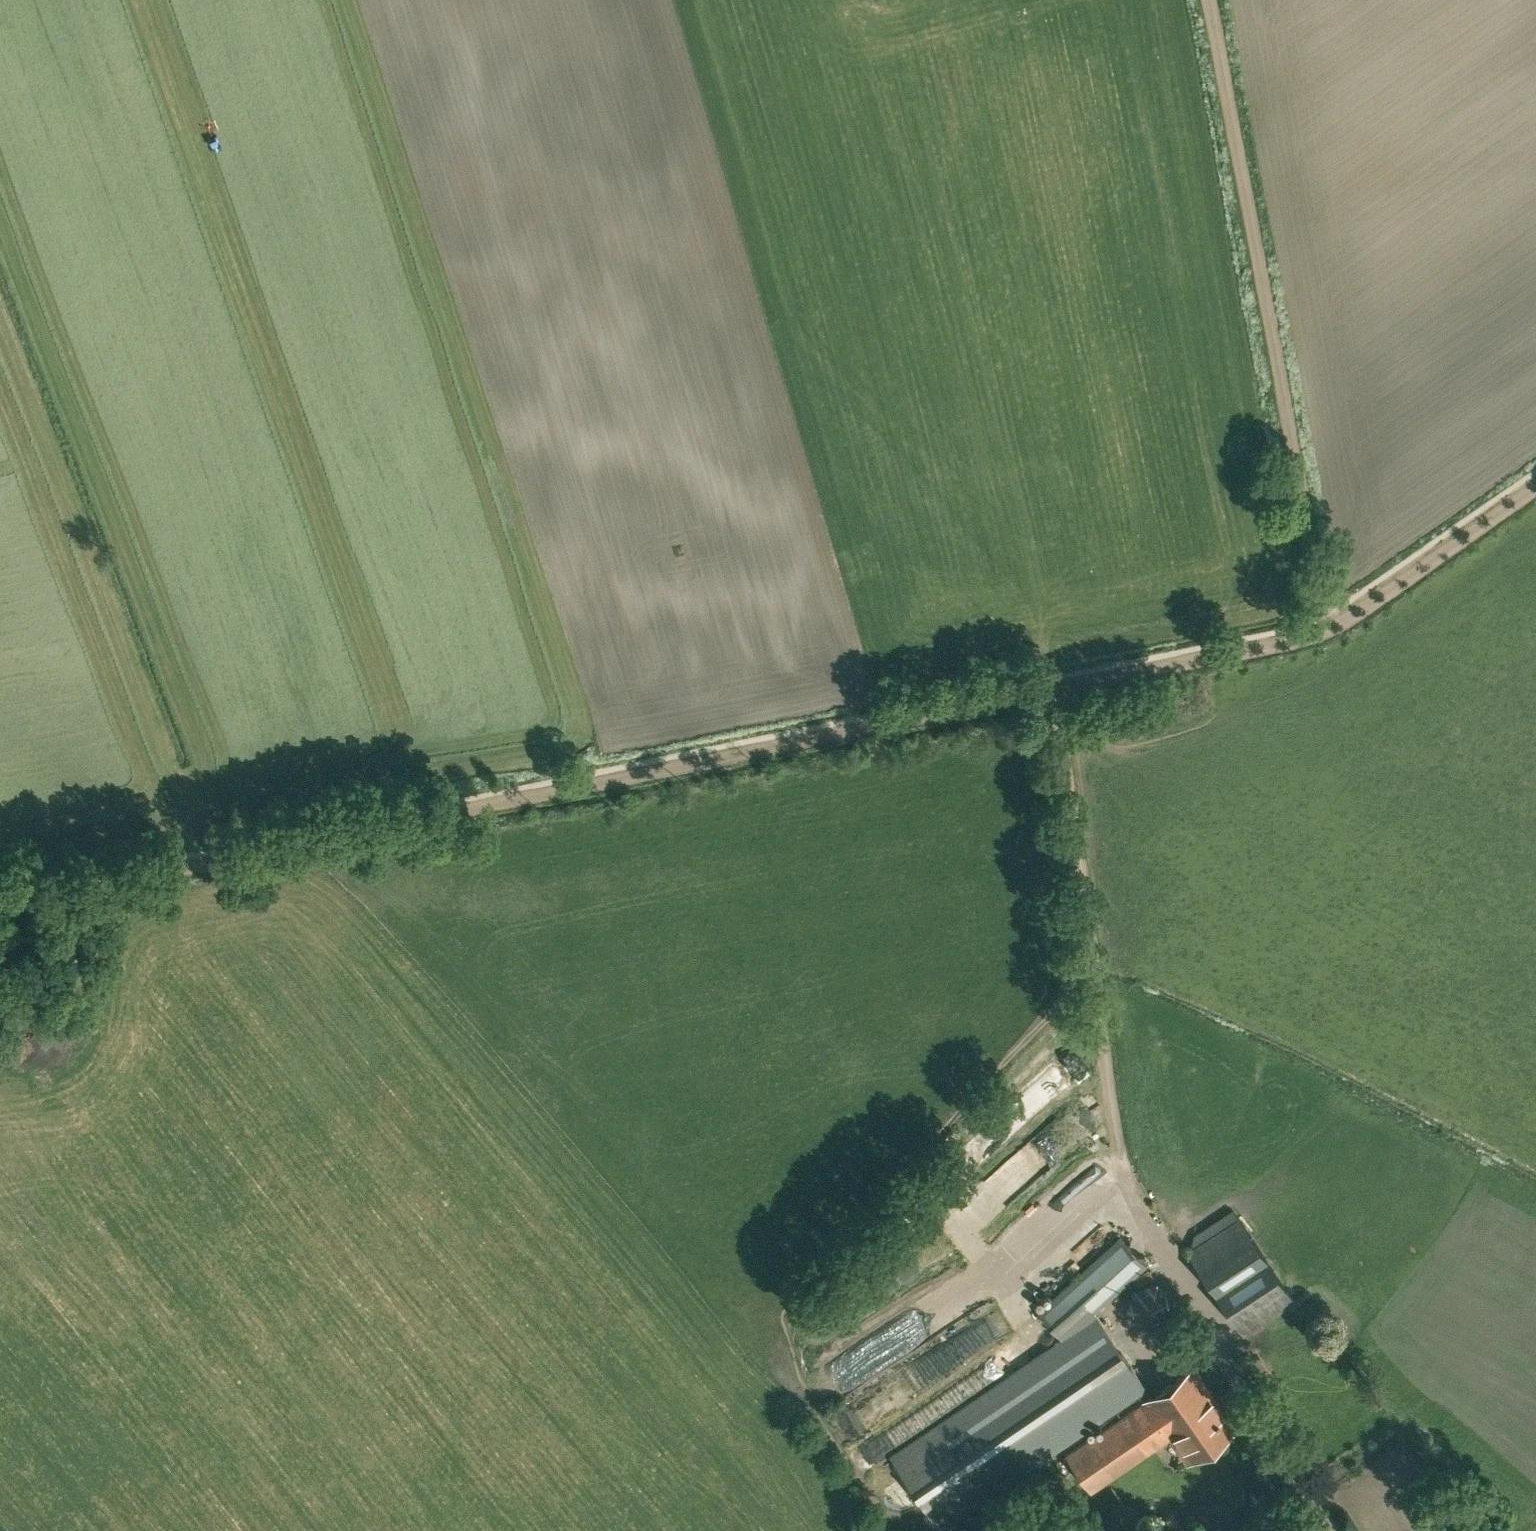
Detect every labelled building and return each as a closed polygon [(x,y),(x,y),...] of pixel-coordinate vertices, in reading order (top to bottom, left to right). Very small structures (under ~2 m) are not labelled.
[(1294,1300),(1280,1279),(1238,1216),(1187,1249),(1244,1334),(1294,1300)] [(1062,1337),(934,1424),(890,1454),(941,1528),(1146,1388),(1096,1314),(1073,1330),(1146,1264),(1121,1236),(1038,1310),(1062,1337)] [(1167,1320),(1173,1296),(1156,1279),(1133,1285),(1126,1308),(1143,1326),(1167,1320)] [(1132,1408),(1065,1453),(1090,1490),(1163,1441),(1162,1439),(1171,1433),(1189,1460),(1236,1429),(1236,1428),(1235,1428),(1194,1367),(1132,1408)]
